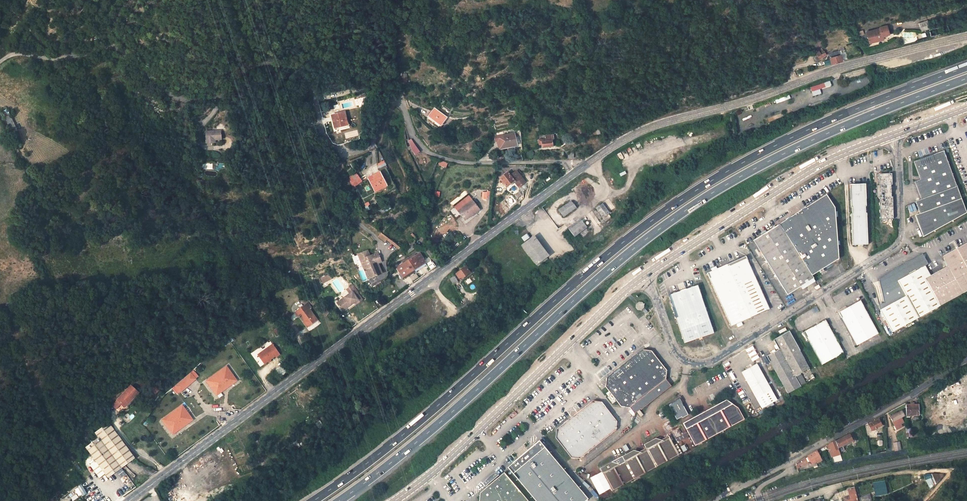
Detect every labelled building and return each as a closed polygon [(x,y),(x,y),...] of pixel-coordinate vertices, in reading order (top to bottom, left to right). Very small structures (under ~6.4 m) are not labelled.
[(923,28),(925,32),(928,31),(929,35),(948,31),(946,22),(927,26),(927,27),(923,28)] [(867,32),(870,41),(883,37),(880,28),(867,32)] [(817,46),(813,49),(817,55),(814,57),(816,60),(826,54),(823,49),(821,51),(817,46)] [(831,63),(837,61),(843,60),(842,55),(841,55),(840,52),(846,50),(844,46),(839,47),(839,51),(832,53),(833,56),(829,56),(831,63)] [(444,116),(432,107),(427,113),(438,123),(444,116)] [(344,108),(333,112),(337,125),(340,124),(341,125),(346,123),(345,122),(349,120),(349,119),(348,120),(344,108)] [(216,140),(223,140),(222,131),(207,132),(208,143),(217,143),(216,140)] [(541,144),(541,147),(559,146),(558,140),(554,140),(553,135),(546,136),(546,138),(538,139),(538,144),(541,144)] [(414,145),(412,138),(407,140),(409,147),(412,154),(417,152),(414,145)] [(515,150),(514,138),(501,139),(502,151),(515,150)] [(914,161),(921,179),(915,182),(922,200),(916,202),(921,213),(916,215),(924,237),(966,212),(966,211),(962,198),(947,156),(941,158),(938,152),(914,161)] [(384,181),(377,170),(366,177),(373,188),(384,181)] [(515,171),(509,176),(513,181),(514,183),(516,181),(519,186),(524,183),(518,175),(516,172),(515,171)] [(506,172),(498,178),(505,187),(513,181),(506,172)] [(879,175),(880,185),(877,185),(878,198),(879,198),(881,219),(894,219),(893,197),(891,197),(891,185),(892,185),(891,174),(879,175)] [(866,185),(850,185),(851,207),(852,208),(853,215),(852,215),(854,246),(869,245),(867,214),(866,214),(866,207),(867,207),(866,185)] [(826,195),(754,241),(789,295),(814,279),(812,276),(839,258),(836,209),(826,195)] [(472,201),(458,212),(464,220),(475,212),(476,213),(479,210),(472,201)] [(560,213),(564,220),(576,211),(572,204),(560,213)] [(603,207),(597,212),(604,221),(611,217),(603,207)] [(569,232),(575,240),(587,230),(581,222),(569,232)] [(417,245),(414,240),(410,242),(410,243),(405,246),(408,250),(417,245)] [(533,241),(523,248),(538,268),(548,261),(533,241)] [(951,300),(966,291),(966,243),(944,256),(949,265),(932,275),(926,279),(941,305),(951,300)] [(366,250),(357,254),(367,278),(381,272),(376,262),(374,263),(372,264),(370,260),(374,258),(373,253),(368,255),(366,250)] [(419,251),(396,267),(399,271),(400,271),(403,276),(425,261),(422,256),(423,256),(419,251)] [(376,252),(373,253),(374,258),(370,260),(372,264),(374,263),(376,262),(380,261),(376,252)] [(746,257),(727,266),(751,319),(771,310),(746,257)] [(880,307),(894,331),(941,305),(926,279),(920,269),(916,263),(914,259),(880,279),(885,303),(879,304),(880,307)] [(920,269),(927,265),(923,259),(916,263),(920,269)] [(932,275),(927,265),(920,269),(926,279),(932,275)] [(732,328),(751,319),(727,266),(708,275),(732,328)] [(455,275),(459,280),(469,273),(465,268),(455,275)] [(452,274),(447,277),(452,286),(457,283),(452,274)] [(332,279),(330,275),(321,279),(324,284),(332,279)] [(714,333),(698,285),(684,289),(669,294),(685,342),(714,333)] [(353,286),(350,289),(353,293),(351,295),(338,304),(342,311),(350,305),(351,306),(355,303),(358,301),(360,303),(363,301),(358,294),(353,286)] [(839,312),(857,345),(879,333),(861,300),(839,312)] [(308,303),(296,312),(299,317),(301,316),(305,321),(304,322),(308,327),(318,320),(310,309),(311,308),(308,303)] [(292,317),(288,312),(282,316),(286,321),(292,317)] [(804,332),(822,365),(844,353),(826,320),(804,332)] [(815,379),(789,332),(774,340),(780,350),(767,356),(787,393),(815,379)] [(271,344),(257,355),(264,364),(275,356),(276,357),(279,355),(271,344)] [(621,406),(629,407),(634,414),(671,385),(666,379),(666,370),(651,350),(643,349),(632,358),(633,360),(620,370),(619,368),(607,378),(605,387),(621,406)] [(632,358),(619,368),(620,370),(633,360),(632,358)] [(757,364),(742,372),(763,408),(777,400),(757,364)] [(205,381),(217,397),(225,391),(224,389),(227,387),(228,388),(237,382),(225,366),(205,381)] [(191,373),(176,386),(181,393),(196,380),(191,373)] [(911,387),(917,384),(913,378),(908,382),(911,387)] [(130,386),(116,400),(124,407),(137,393),(130,386)] [(683,417),(688,415),(680,399),(669,405),(676,419),(682,416),(683,417)] [(701,420),(694,417),(682,423),(695,446),(744,420),(736,405),(726,400),(716,405),(713,413),(704,418),(701,420)] [(569,419),(557,429),(556,438),(571,457),(580,458),(616,430),(617,421),(602,401),(593,401),(581,410),(582,412),(570,421),(569,419)] [(906,405),(906,413),(917,410),(916,403),(906,405)] [(162,420),(172,435),(181,428),(180,427),(183,425),(184,426),(193,420),(182,405),(162,420)] [(581,410),(569,419),(570,421),(582,412),(581,410)] [(894,419),(898,417),(901,416),(898,410),(887,416),(892,425),(896,423),(894,419)] [(876,420),(867,424),(870,431),(879,426),(876,420)] [(133,458),(120,440),(108,423),(94,433),(98,438),(84,447),(106,478),(133,458)] [(850,434),(836,440),(839,447),(853,440),(850,434)] [(624,460),(617,463),(612,462),(600,468),(612,490),(679,455),(669,436),(668,436),(669,438),(664,441),(655,438),(644,444),(647,450),(642,453),(634,450),(622,456),(624,460)] [(839,447),(836,440),(836,439),(827,445),(832,457),(841,455),(839,447)] [(508,468),(537,500),(586,500),(587,500),(540,441),(508,468)] [(817,450),(808,454),(812,462),(817,460),(817,461),(822,459),(817,450)] [(807,459),(806,456),(798,460),(796,462),(796,464),(797,467),(801,466),(799,463),(807,459)] [(944,474),(933,473),(924,474),(930,488),(936,484),(945,475),(944,474)] [(504,475),(481,494),(480,500),(527,500),(504,475)] [(885,481),(873,484),(876,496),(888,493),(885,481)] [(860,495),(858,495),(855,487),(850,489),(852,497),(846,499),(847,500),(862,500),(860,495)]
